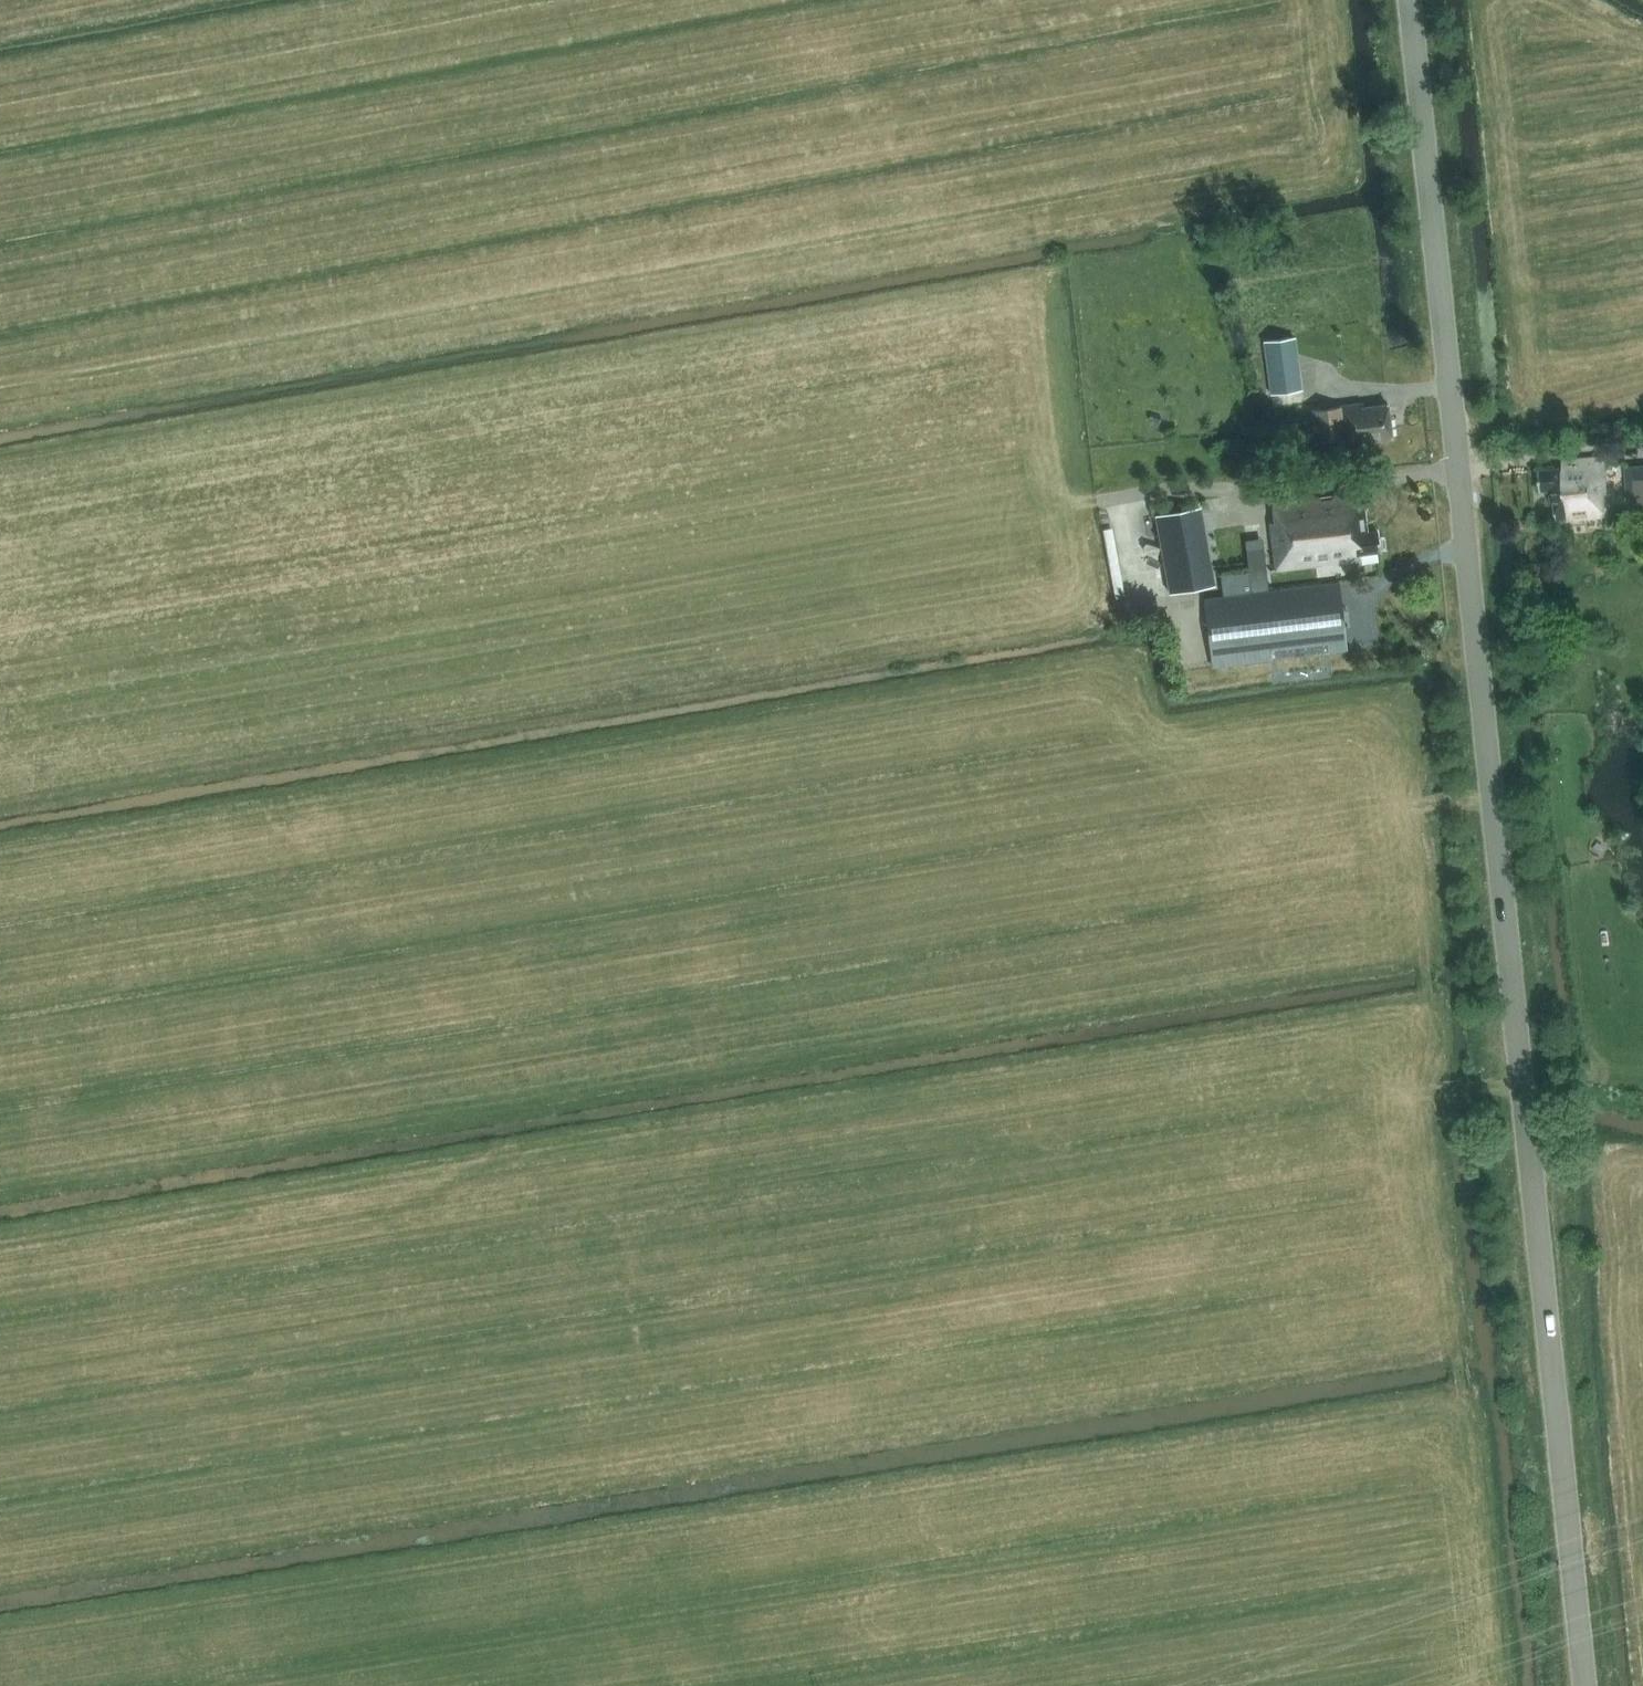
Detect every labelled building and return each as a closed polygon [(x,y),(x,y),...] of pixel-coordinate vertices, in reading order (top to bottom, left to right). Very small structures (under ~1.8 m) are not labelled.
[(1259,340),(1266,393),(1292,390),(1286,337),(1259,340)] [(1358,404),(1310,410),(1314,442),(1343,438),(1345,449),(1365,446),(1365,441),(1387,438),(1383,404),(1358,407),(1358,404)] [(1564,466),(1539,468),(1540,490),(1551,489),(1552,504),(1556,503),(1557,519),(1606,515),(1601,458),(1564,461),(1564,466)] [(1632,481),(1636,526),(1642,525),(1642,480),(1632,481)] [(1275,526),(1269,527),(1275,572),(1355,562),(1354,556),(1379,552),(1376,532),(1367,534),(1361,494),(1272,506),(1275,526)] [(1194,511),(1155,519),(1171,593),(1209,585),(1194,511)] [(1336,586),(1207,599),(1215,668),(1343,654),(1336,586)]
